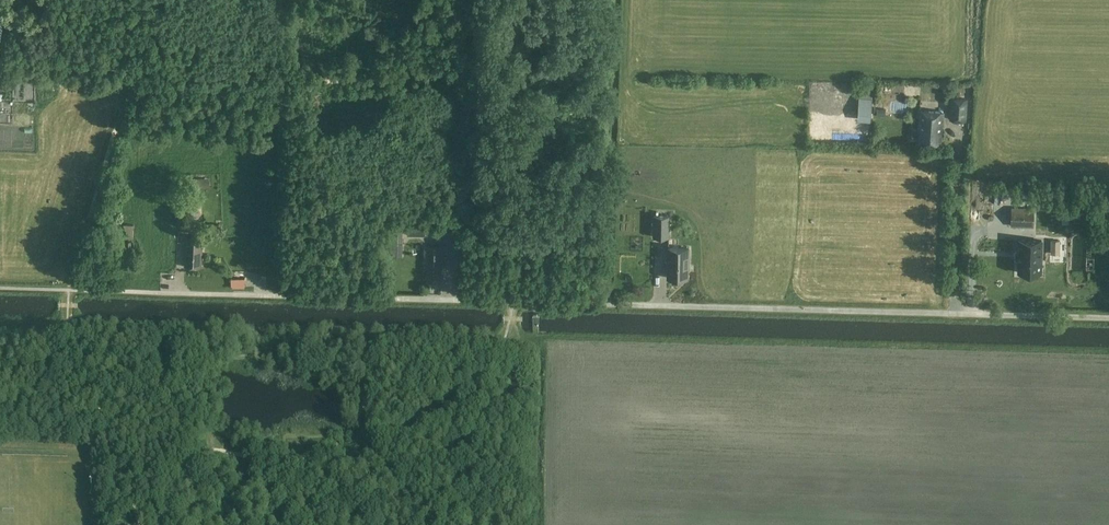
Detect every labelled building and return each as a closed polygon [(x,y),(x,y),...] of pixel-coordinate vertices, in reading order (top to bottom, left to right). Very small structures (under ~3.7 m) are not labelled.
[(13,82),(12,98),(24,100),(26,84),(13,82)] [(858,106),(872,107),(872,99),(859,98),(858,106)] [(951,109),(966,110),(966,99),(952,98),(951,109)] [(910,112),(910,101),(893,101),(893,112),(910,112)] [(920,128),(919,141),(940,143),(941,125),(943,125),(944,112),(919,111),(918,128),(920,128)] [(19,129),(1,128),(1,149),(19,149),(19,129)] [(188,179),(189,194),(196,194),(196,179),(188,179)] [(188,220),(196,220),(197,196),(188,196),(188,220)] [(1033,227),(1033,209),(1012,208),(1011,226),(1033,227)] [(669,237),(669,216),(654,216),(653,237),(669,237)] [(440,222),(440,236),(459,236),(460,223),(440,222)] [(408,224),(408,235),(425,235),(426,224),(408,224)] [(124,225),(123,238),(133,238),(134,225),(124,225)] [(403,230),(393,230),(393,245),(403,245),(403,230)] [(201,267),(203,237),(186,237),(185,267),(201,267)] [(1041,261),(1041,240),(1019,240),(1019,251),(1018,251),(1018,261),(1019,261),(1019,273),(1040,273),(1040,261),(1041,261)] [(425,247),(424,271),(426,271),(426,281),(441,281),(442,247),(425,247)] [(689,265),(689,248),(668,248),(668,278),(687,278),(688,265),(689,265)] [(1059,263),(1057,256),(1050,259),(1052,266),(1059,263)] [(1005,271),(991,272),(991,285),(1006,284),(1005,271)] [(403,281),(404,273),(396,273),(395,280),(403,281)] [(245,288),(245,278),(232,279),(231,288),(245,288)]
